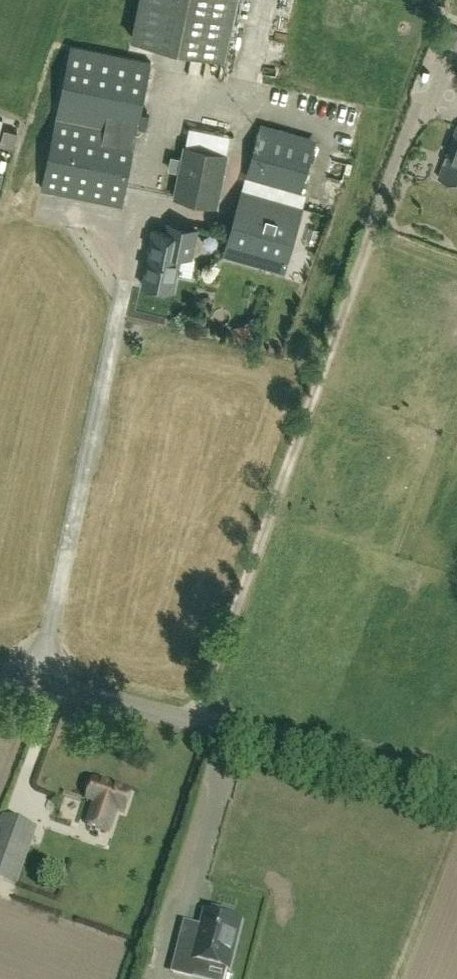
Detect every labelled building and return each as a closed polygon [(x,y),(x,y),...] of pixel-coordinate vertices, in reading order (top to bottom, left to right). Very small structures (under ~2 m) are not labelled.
[(236,0),(140,0),(132,37),(224,56),(236,0)] [(281,47),(286,22),(275,20),(271,44),(281,47)] [(72,45),(42,187),(122,204),(151,62),(72,45)] [(215,111),(214,121),(232,123),(233,113),(215,111)] [(439,178),(456,184),(456,125),(439,178)] [(247,177),(302,192),(315,145),(260,129),(247,177)] [(220,207),(230,160),(231,154),(183,144),(182,150),(172,197),(220,207)] [(15,174),(0,172),(0,175),(0,190),(12,192),(15,174)] [(285,271),(303,207),(243,190),(225,254),(285,271)] [(167,228),(166,233),(154,230),(142,284),(172,291),(176,272),(177,272),(186,232),(167,228)] [(97,803),(90,826),(110,832),(117,810),(125,812),(131,792),(92,781),(86,800),(97,803)] [(55,807),(68,810),(72,796),(59,792),(55,807)] [(37,828),(3,816),(0,824),(0,878),(16,884),(37,828)] [(219,955),(231,907),(198,898),(186,947),(219,955)]
